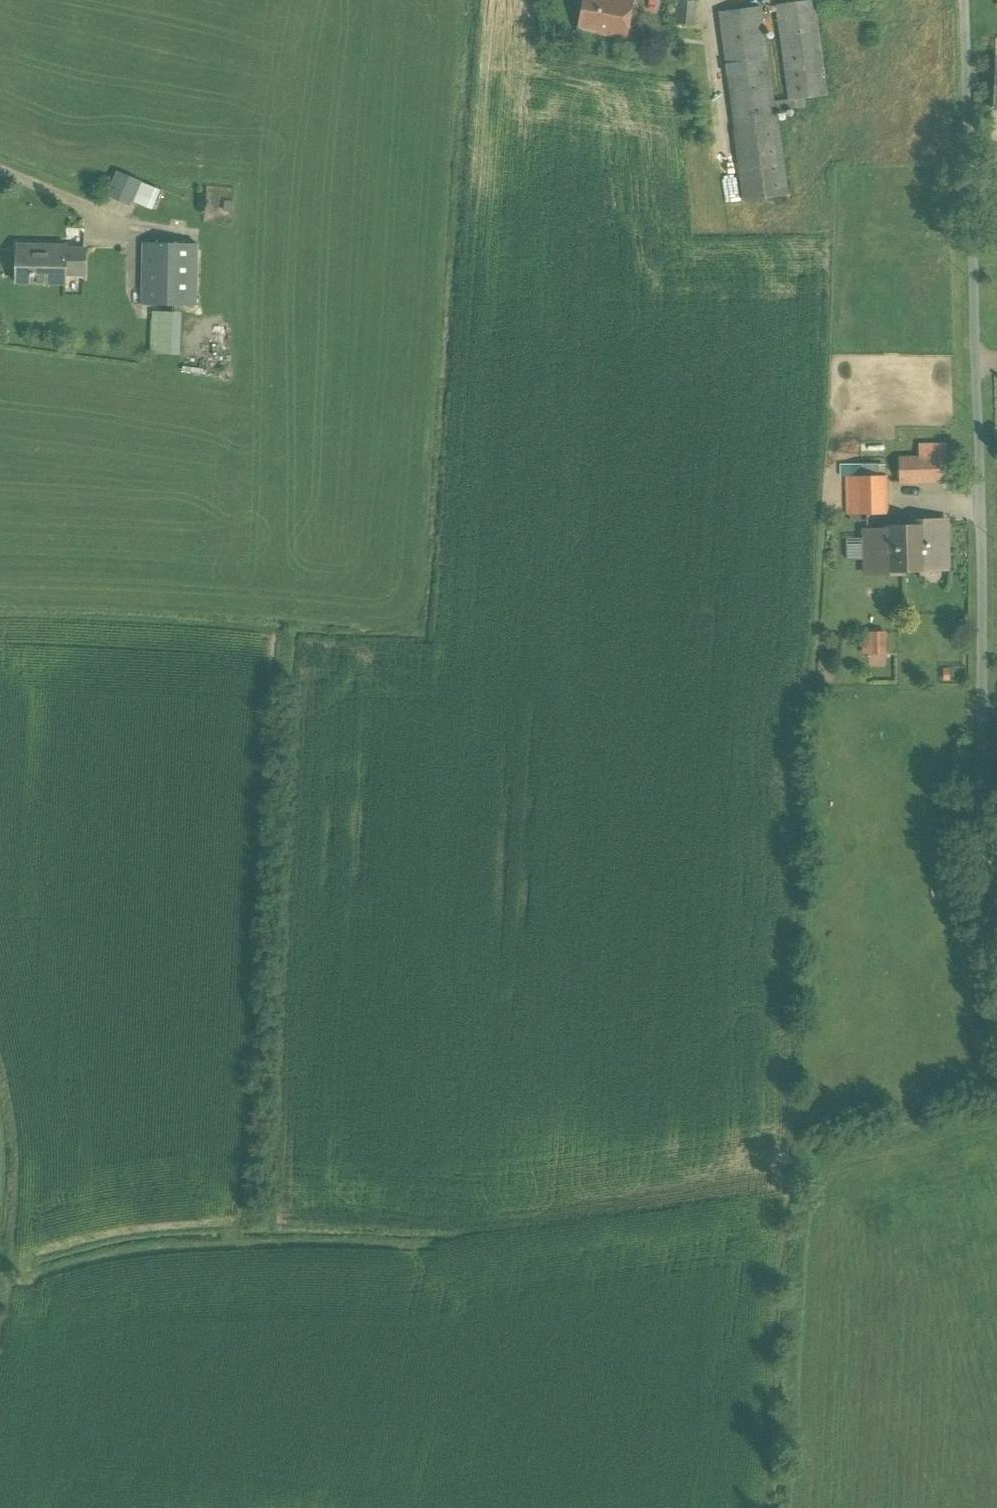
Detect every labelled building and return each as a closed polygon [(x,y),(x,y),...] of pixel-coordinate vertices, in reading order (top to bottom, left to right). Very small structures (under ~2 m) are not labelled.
[(579,26),(600,30),(600,33),(626,37),(633,0),(583,0),(579,26)] [(698,0),(677,0),(675,23),(696,26),(698,0)] [(805,99),(828,96),(815,0),(812,0),(775,5),(788,100),(774,102),(761,7),(718,12),(734,130),(733,130),(742,201),(789,196),(779,123),(777,123),(775,111),(806,108),(805,99)] [(149,207),(156,189),(116,171),(106,196),(131,206),(134,201),(149,207)] [(225,197),(224,209),(232,209),(233,198),(225,197)] [(84,277),(84,247),(66,246),(67,244),(17,243),(16,283),(65,284),(66,276),(84,277)] [(198,306),(198,305),(199,243),(142,243),(140,305),(198,306)] [(180,355),(181,313),(152,311),(150,354),(159,354),(158,363),(171,363),(172,355),(180,355)] [(948,482),(949,456),(901,458),(901,483),(948,482)] [(887,476),(848,476),(849,513),(852,513),(853,521),(869,520),(869,513),(888,513),(887,476)] [(886,530),(865,532),(867,574),(905,573),(905,570),(930,569),(930,565),(950,565),(949,521),(910,522),(911,527),(886,528),(886,530)] [(870,628),(871,655),(894,654),(893,627),(870,628)]
